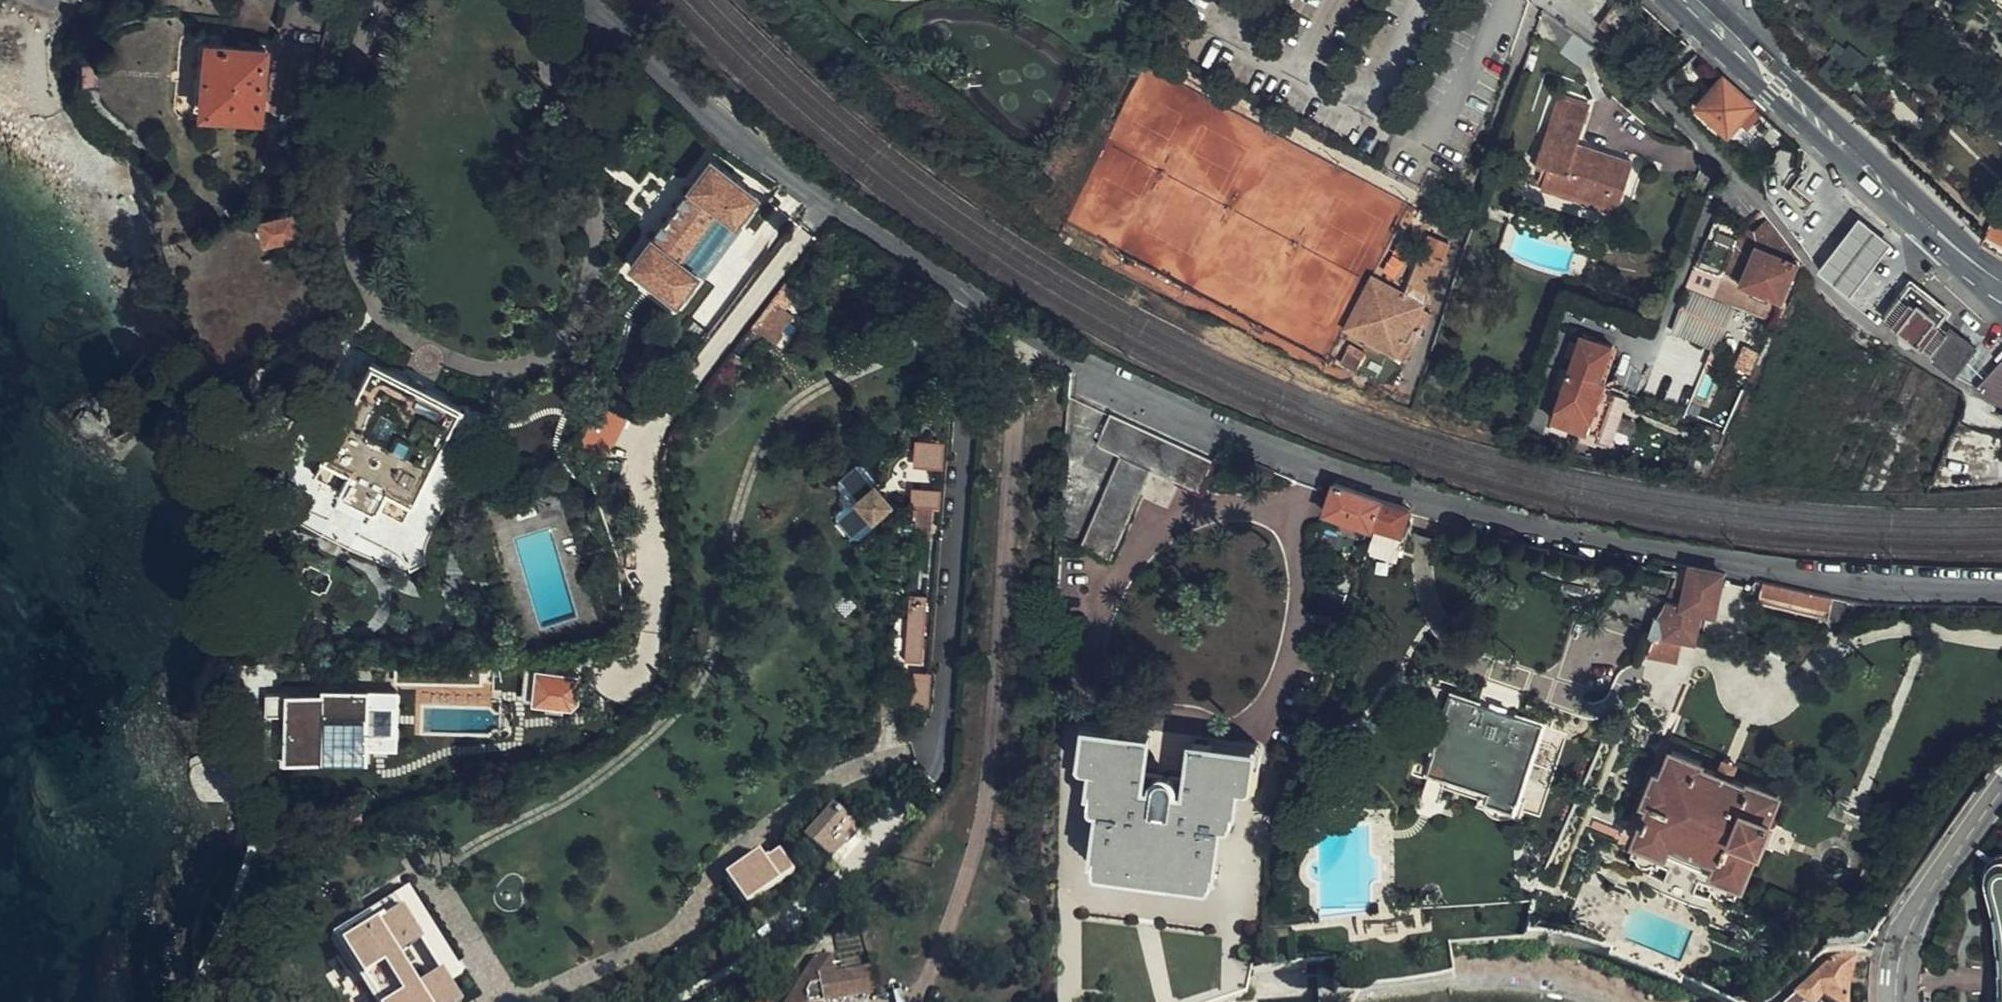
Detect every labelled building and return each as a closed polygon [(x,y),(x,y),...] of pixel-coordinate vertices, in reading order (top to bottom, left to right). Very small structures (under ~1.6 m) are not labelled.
[(1657,24),(1621,0),(1617,0),(1601,23),(1640,49),(1657,24)] [(204,110),(209,45),(199,45),(194,110),(204,110)] [(267,50),(209,45),(204,110),(261,116),(267,50)] [(1704,107),(1731,131),(1734,133),(1749,115),(1755,107),(1757,105),(1727,78),(1702,105),(1704,107)] [(1544,185),(1605,206),(1608,197),(1621,201),(1634,162),(1590,147),(1588,154),(1577,150),(1580,143),(1592,106),(1561,95),(1538,161),(1550,165),(1544,185)] [(1695,117),(1720,143),(1731,131),(1704,107),(1695,117)] [(1755,107),(1749,115),(1756,119),(1761,113),(1755,107)] [(298,121),(297,127),(297,131),(305,132),(307,123),(298,121)] [(1590,147),(1580,143),(1577,150),(1588,154),(1590,147)] [(673,302),(696,272),(680,259),(718,210),(734,222),(756,194),(711,160),(676,204),(627,266),(673,302)] [(1608,197),(1605,206),(1618,210),(1621,201),(1608,197)] [(1983,241),(2001,250),(2001,203),(1983,241)] [(1854,286),(1894,235),(1862,209),(1821,260),(1854,286)] [(294,210),(261,217),(266,240),(298,232),(294,210)] [(680,259),(696,272),(734,222),(718,210),(680,259)] [(1699,265),(1697,264),(1672,326),(1718,343),(1736,304),(1776,320),(1802,262),(1769,221),(1758,229),(1746,225),(1738,247),(1710,237),(1699,265)] [(1405,289),(1380,277),(1354,329),(1398,354),(1426,299),(1445,255),(1423,246),(1405,289)] [(1354,329),(1380,277),(1371,272),(1344,325),(1354,329)] [(1951,337),(1977,339),(1953,318),(1951,321),(1944,315),(1953,305),(1915,274),(1888,308),(1939,349),(1941,350),(1951,337)] [(1435,304),(1426,299),(1398,354),(1407,358),(1435,304)] [(1602,380),(1614,346),(1583,336),(1557,407),(1560,408),(1556,420),(1602,436),(1600,441),(1611,444),(1627,396),(1612,391),(1614,385),(1607,382),(1602,380)] [(1980,341),(1977,339),(1951,337),(1941,350),(1939,349),(1937,352),(1958,367),(1980,341)] [(1358,367),(1367,347),(1358,343),(1355,348),(1349,345),(1342,360),(1358,367)] [(1619,349),(1614,346),(1602,380),(1607,382),(1619,349)] [(371,360),(322,454),(410,500),(460,408),(371,360)] [(1981,383),(2001,395),(2001,361),(1981,383)] [(1214,459),(1111,413),(1098,441),(1121,452),(1081,542),(1111,555),(1151,466),(1201,488),(1214,459)] [(1588,450),(1592,439),(1582,436),(1579,447),(1588,450)] [(944,478),(946,452),(926,450),(924,477),(944,478)] [(410,500),(322,454),(312,472),(400,518),(410,500)] [(867,516),(885,499),(887,482),(870,481),(870,475),(861,464),(850,464),(835,478),(834,485),(838,491),(837,503),(831,507),(830,515),(848,535),(854,535),(866,524),(867,516)] [(1382,499),(1335,481),(1325,511),(1372,529),(1382,499)] [(887,482),(885,499),(905,501),(907,484),(887,482)] [(907,484),(905,501),(913,502),(911,534),(927,535),(930,503),(936,504),(937,487),(907,484)] [(1382,499),(1372,529),(1406,539),(1413,515),(1410,507),(1382,499)] [(1372,529),(1370,534),(1405,545),(1406,539),(1372,529)] [(1655,630),(1645,656),(1679,661),(1684,642),(1699,645),(1706,611),(1716,612),(1723,572),(1694,567),(1690,588),(1674,585),(1668,600),(1655,630)] [(1822,594),(1756,578),(1753,597),(1829,615),(1834,595),(1822,594)] [(1621,582),(1609,612),(1655,630),(1668,600),(1621,582)] [(460,667),(398,664),(398,685),(399,686),(408,686),(409,675),(489,675),(489,661),(460,667)] [(573,699),(576,672),(535,667),(531,699),(567,704),(573,699)] [(906,702),(926,704),(928,677),(909,675),(906,702)] [(399,686),(398,685),(323,686),(323,688),(265,688),(266,710),(288,710),(289,756),(325,756),(324,716),(365,717),(364,725),(364,744),(399,744),(399,686)] [(1478,703),(1524,718),(1526,711),(1480,694),(1478,703)] [(1513,811),(1517,801),(1545,726),(1524,718),(1478,703),(1453,695),(1447,713),(1442,726),(1426,771),(1450,779),(1485,791),(1482,800),(1513,811)] [(1425,719),(1442,726),(1447,713),(1430,707),(1425,719)] [(324,716),(325,756),(336,756),(337,726),(364,725),(365,717),(324,716)] [(1142,884),(1162,886),(1165,863),(1174,865),(1173,871),(1197,873),(1197,865),(1216,868),(1223,803),(1235,805),(1239,767),(1252,768),(1254,745),(1193,740),(1188,774),(1143,769),(1147,735),(1087,727),(1084,750),(1096,752),(1092,788),(1095,789),(1102,790),(1095,855),(1112,857),(1111,864),(1136,867),(1137,860),(1145,861),(1142,884)] [(1775,819),(1785,794),(1679,750),(1669,775),(1665,774),(1654,799),(1657,801),(1641,838),(1644,841),(1644,847),(1646,853),(1650,856),(1655,857),(1661,855),(1664,853),(1665,850),(1724,875),(1722,882),(1725,889),(1732,892),(1737,892),(1742,888),(1744,883),(1748,885),(1763,847),(1767,848),(1779,820),(1775,819)] [(1447,787),(1478,798),(1482,800),(1485,791),(1450,779),(1447,787)] [(1509,818),(1515,821),(1518,813),(1513,811),(1482,800),(1478,798),(1474,805),(1482,808),(1485,814),(1490,818),(1497,820),(1505,821),(1509,818)] [(1513,811),(1518,813),(1523,803),(1517,801),(1513,811)] [(809,838),(831,858),(859,827),(836,806),(809,838)] [(774,867),(766,855),(732,880),(748,902),(791,873),(784,861),(774,867)] [(1999,860),(1993,860),(1986,867),(1986,876),(1994,902),(2000,932),(2001,948),(2001,862),(1999,860)] [(1589,885),(1579,880),(1577,885),(1587,889),(1589,885)] [(1575,891),(1585,895),(1587,889),(1577,885),(1575,891)] [(363,928),(368,935),(348,948),(383,1001),(456,1001),(460,999),(449,982),(439,967),(417,982),(398,952),(407,945),(420,937),(432,930),(410,897),(363,928)] [(368,935),(363,928),(344,941),(348,948),(368,935)] [(460,974),(432,930),(420,937),(439,967),(449,982),(460,974)] [(839,966),(870,963),(869,947),(847,949),(849,964),(839,964),(839,966)] [(811,972),(826,970),(824,952),(808,955),(779,1001),(793,1001),(815,997),(811,972)] [(1819,999),(1824,1001),(1844,1001),(1843,999),(1846,984),(1853,962),(1833,965),(1794,1001),(1818,1001),(1819,999)] [(826,970),(811,972),(815,997),(868,990),(864,964),(826,970)]
